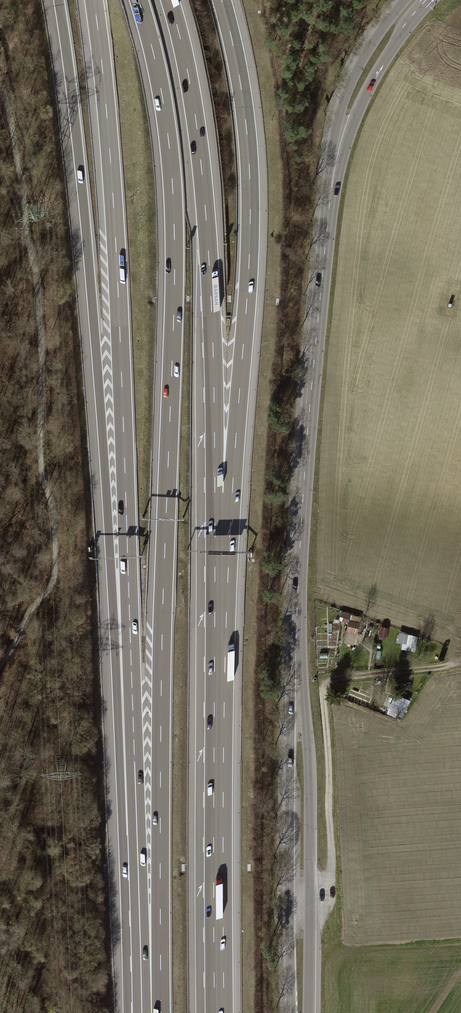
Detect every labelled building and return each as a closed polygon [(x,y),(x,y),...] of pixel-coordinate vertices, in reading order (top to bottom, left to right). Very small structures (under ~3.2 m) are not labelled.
[(350,618),(345,641),(356,643),(362,621),(350,618)] [(401,631),(398,643),(417,646),(419,635),(401,631)] [(404,714),(412,700),(395,691),(387,705),(404,714)]
